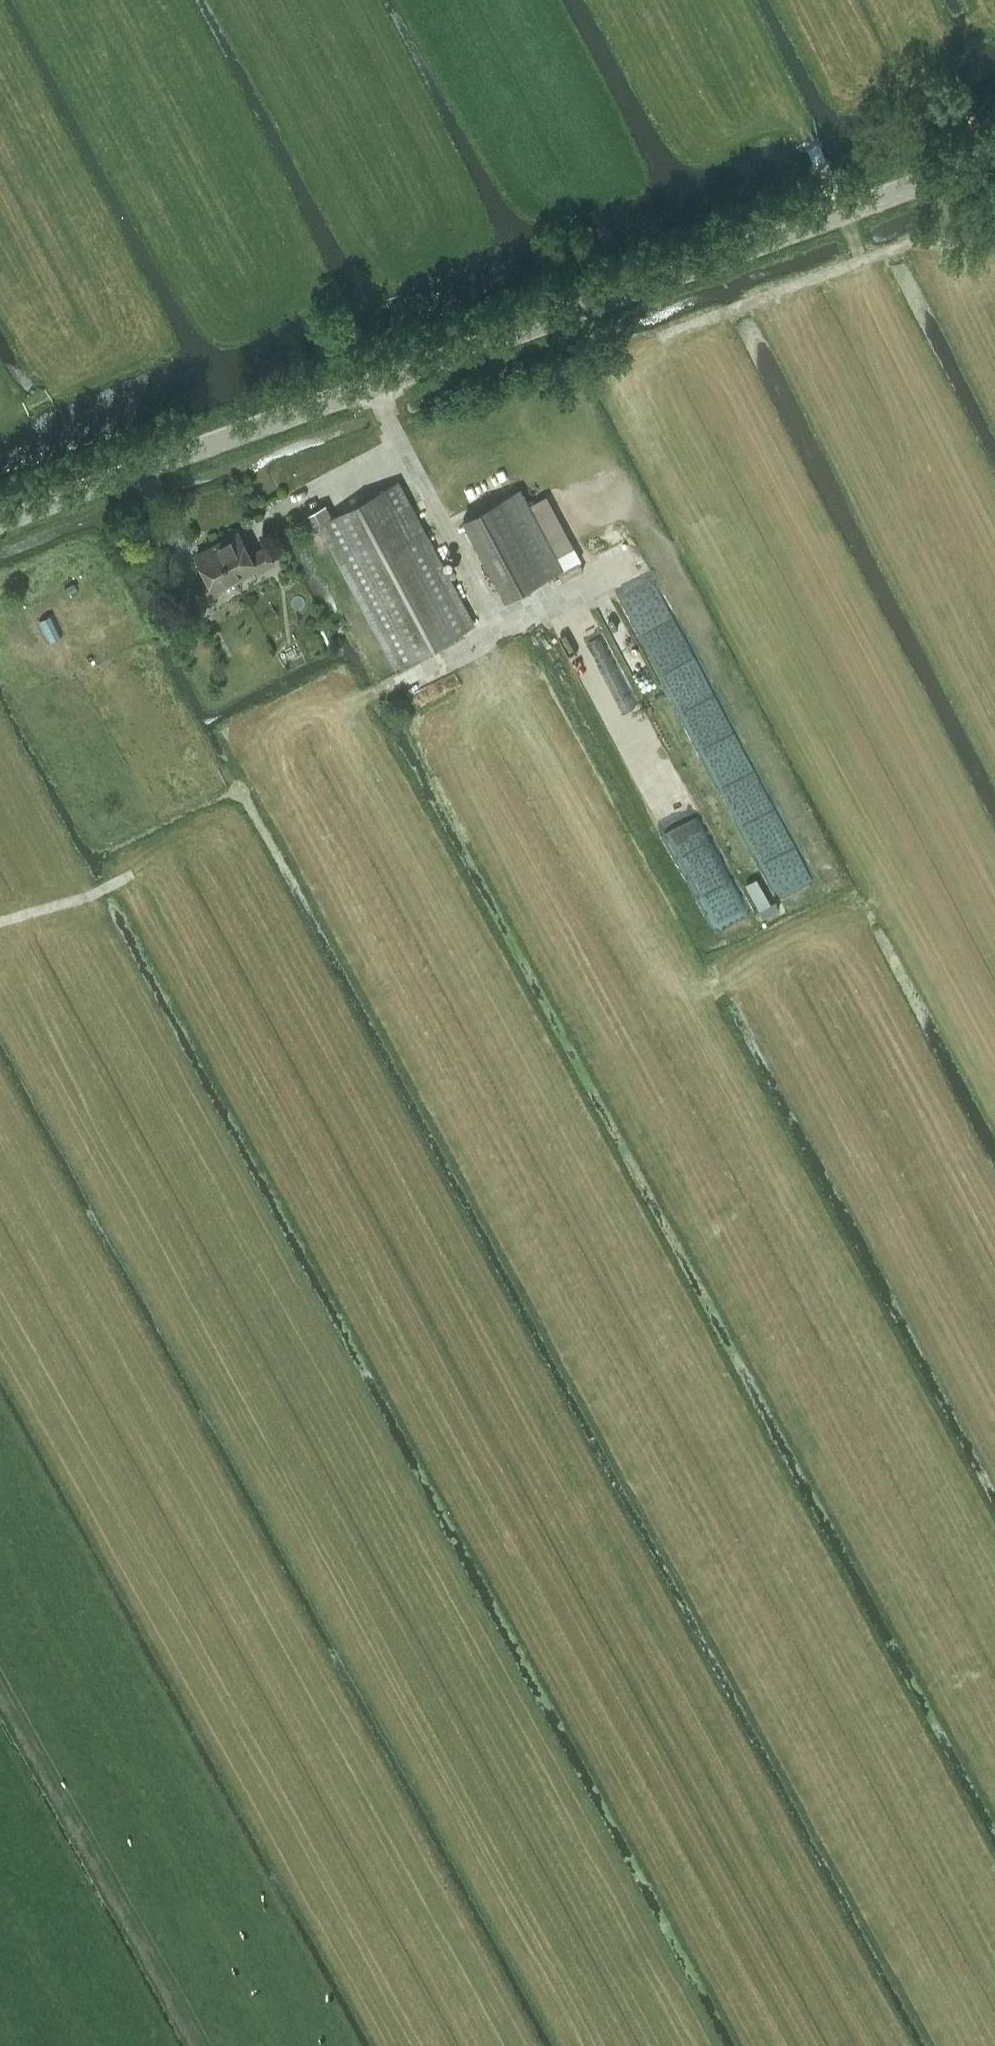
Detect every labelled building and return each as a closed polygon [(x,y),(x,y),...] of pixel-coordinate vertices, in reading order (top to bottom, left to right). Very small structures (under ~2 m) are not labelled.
[(395,665),(475,622),(399,481),(319,523),(395,665)] [(507,597),(563,567),(521,488),(465,518),(507,597)] [(327,503),(305,515),(311,525),(332,514),(327,503)] [(217,543),(236,578),(257,567),(259,571),(274,563),(265,546),(250,555),(240,531),(217,543)] [(217,588),(236,578),(217,543),(198,553),(210,576),(195,584),(204,600),(219,592),(217,588)]
